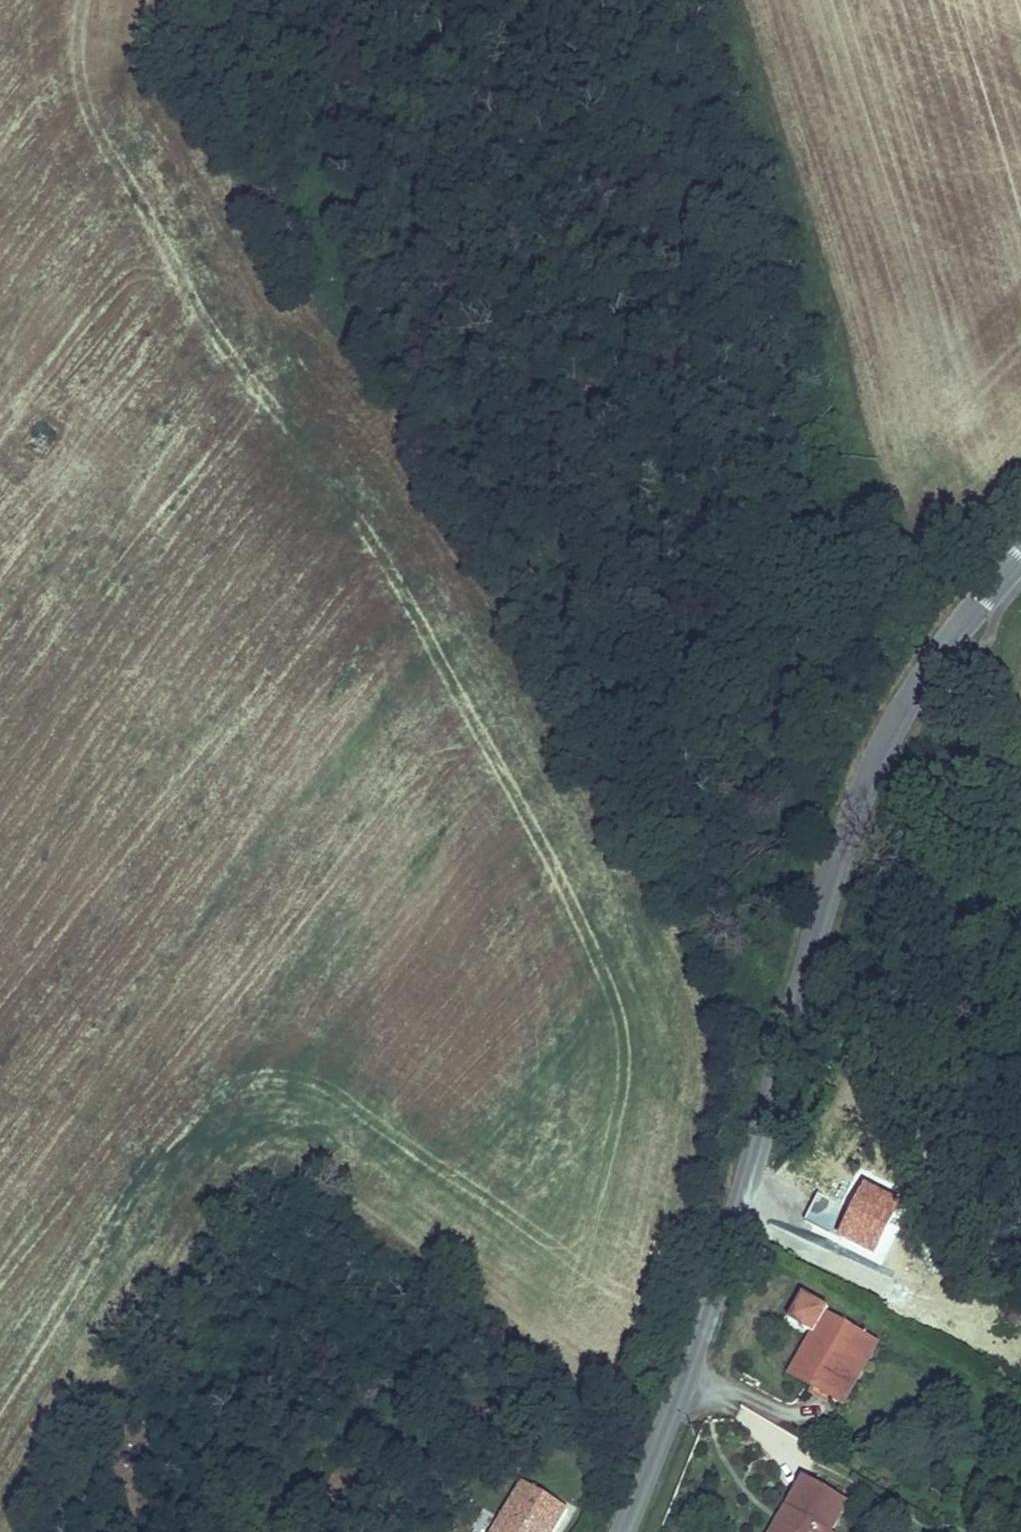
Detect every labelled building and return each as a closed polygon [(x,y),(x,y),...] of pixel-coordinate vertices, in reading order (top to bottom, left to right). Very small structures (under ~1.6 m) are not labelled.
[(840,1238),(874,1257),(898,1207),(864,1191),(840,1238)] [(789,1377),(833,1403),(869,1343),(825,1317),(830,1309),(803,1293),(788,1317),(816,1333),(789,1377)] [(869,1343),(833,1403),(842,1408),(878,1348),(869,1343)] [(511,1531),(563,1531),(583,1496),(541,1470),(505,1528),(511,1531)] [(845,1505),(806,1482),(776,1531),(829,1531),(845,1505)]
